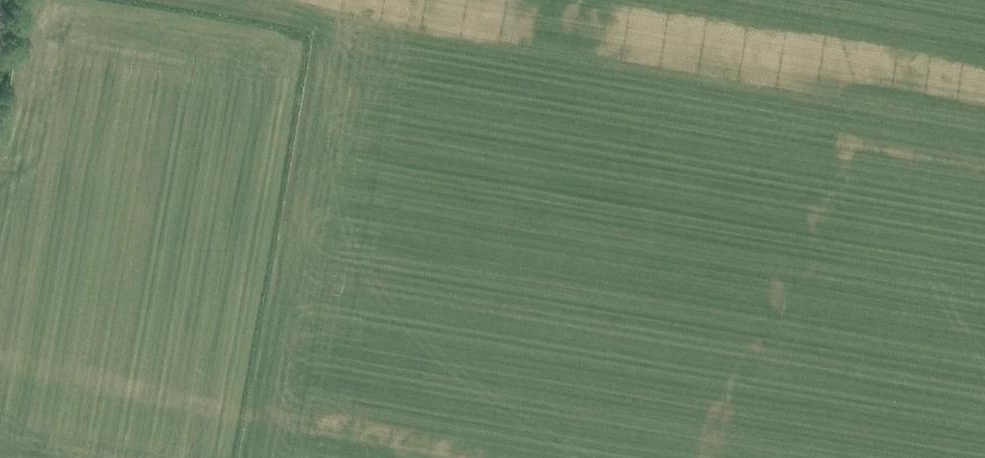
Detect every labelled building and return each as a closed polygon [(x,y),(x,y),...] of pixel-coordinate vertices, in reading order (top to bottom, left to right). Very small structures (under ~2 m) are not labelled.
[(8,0),(0,0),(0,44),(8,0)]
